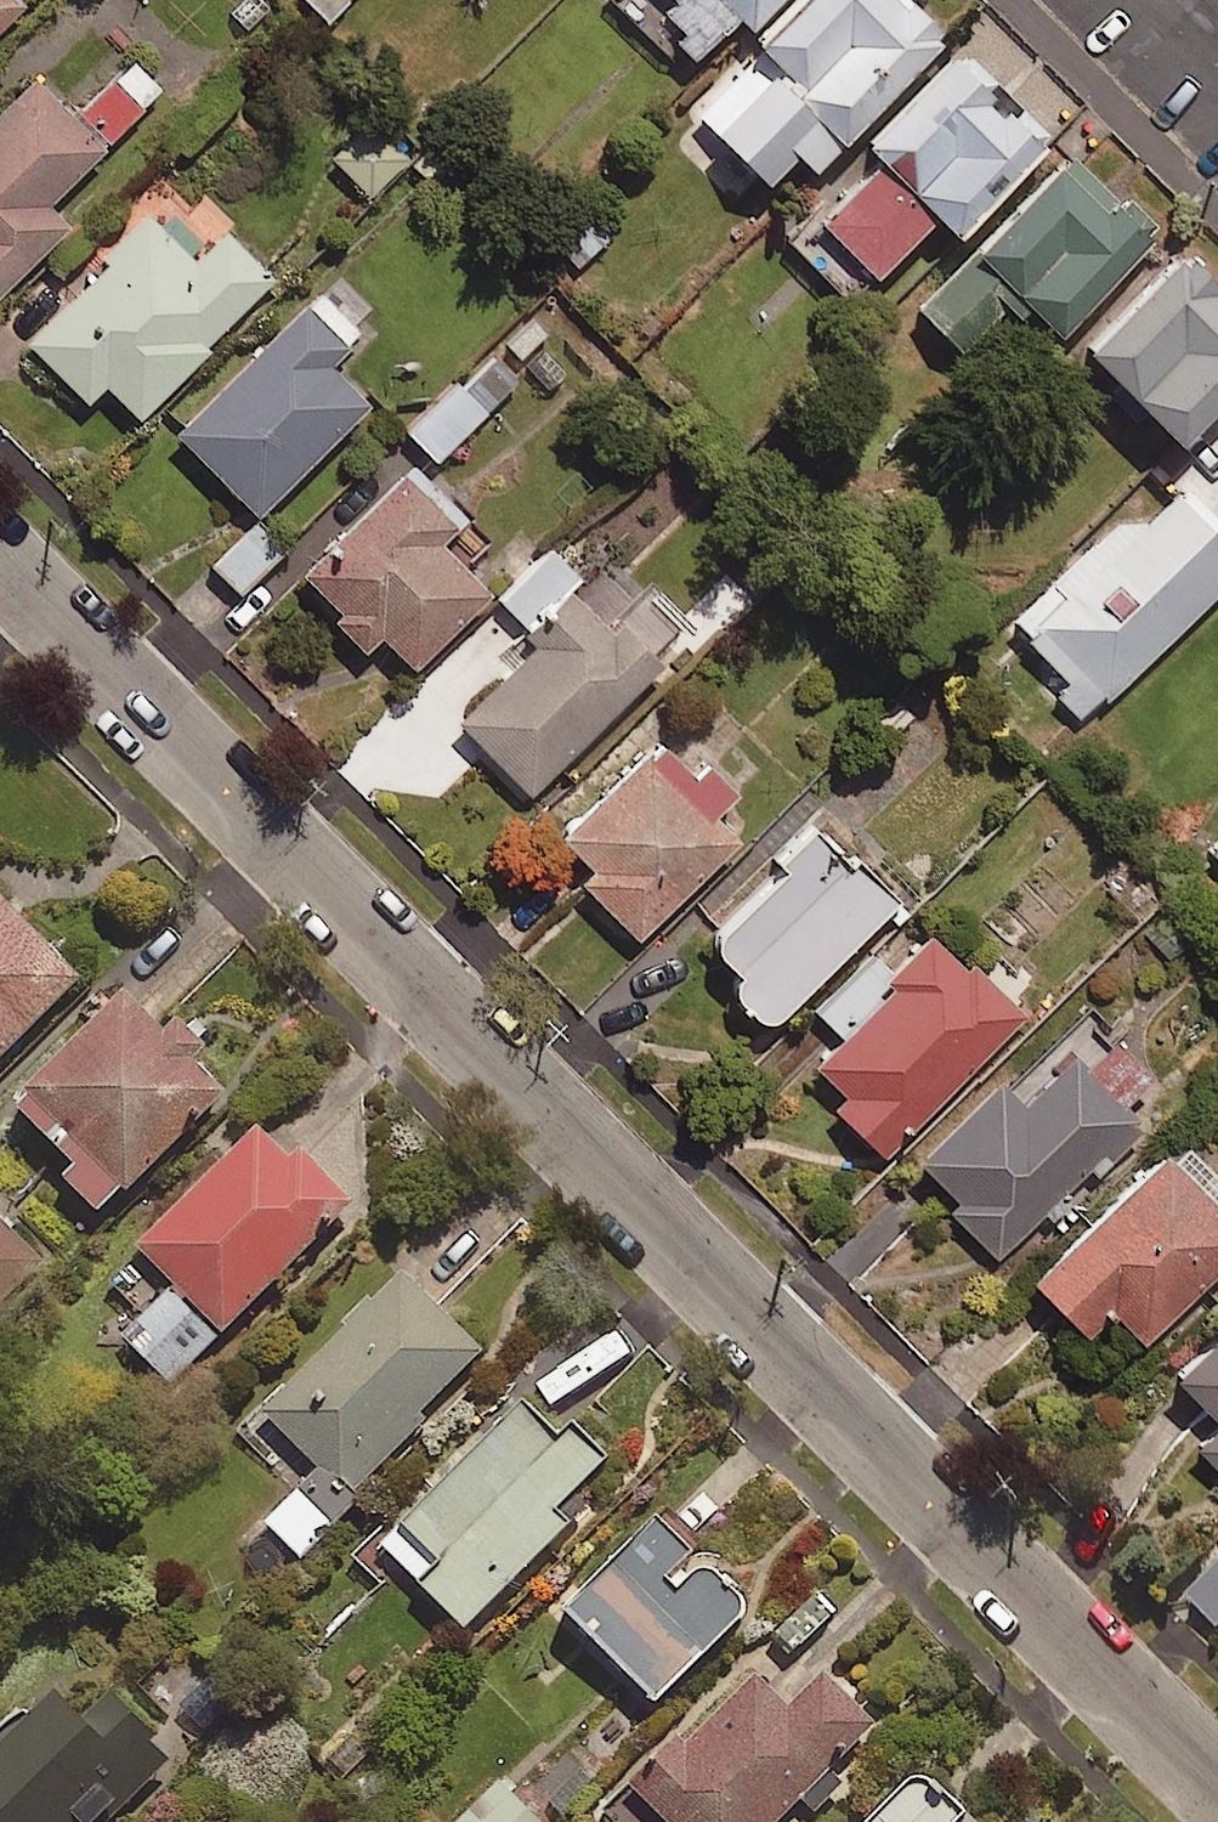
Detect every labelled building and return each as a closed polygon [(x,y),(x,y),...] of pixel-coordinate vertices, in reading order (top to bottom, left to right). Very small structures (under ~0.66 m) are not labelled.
[(9,0),(0,0),(0,9),(9,0)] [(346,0),(305,0),(325,20),(346,0)] [(916,0),(790,0),(689,98),(767,178),(795,151),(810,166),(948,33),(916,0)] [(744,19),(765,0),(725,0),(744,19)] [(1042,143),(950,49),(862,134),(878,150),(935,209),(954,228),(1042,143)] [(66,222),(45,200),(102,145),(31,72),(0,102),(0,286),(66,222)] [(403,153),(362,117),(328,155),(369,191),(403,153)] [(935,209),(878,150),(814,213),(871,272),(935,209)] [(1152,238),(1071,154),(916,304),(959,348),(1015,294),(1053,334),(1152,238)] [(152,207),(22,335),(85,398),(103,379),(134,410),(271,275),(221,225),(195,251),(152,207)] [(609,234),(584,207),(551,237),(575,264),(609,234)] [(1180,247),(1085,339),(1176,432),(1217,391),(1217,286),(1180,247)] [(302,299),(172,428),(257,513),(367,404),(326,362),(346,343),(302,299)] [(434,457),(520,374),(498,351),(461,387),(454,379),(404,426),(434,457)] [(404,464),(297,569),(402,674),(491,586),(440,535),(458,518),(404,464)] [(1009,613),(1096,702),(1217,584),(1217,529),(1176,486),(1144,517),(1110,515),(1009,613)] [(257,513),(206,561),(236,592),(287,544),(257,513)] [(564,575),(438,700),(527,789),(653,665),(564,575)] [(661,728),(549,833),(639,929),(751,824),(661,728)] [(889,898),(808,817),(688,935),(769,1016),(889,898)] [(81,973),(0,893),(0,1055),(81,973)] [(1022,1023),(934,927),(801,1051),(839,1092),(823,1106),(874,1160),(1022,1023)] [(128,987),(16,1102),(118,1202),(231,1087),(128,987)] [(997,1075),(917,1154),(1008,1247),(1140,1119),(1068,1045),(1016,1095),(997,1075)] [(264,1111),(135,1243),(224,1330),(354,1198),(264,1111)] [(1161,1146),(1031,1272),(1085,1327),(1107,1306),(1143,1342),(1217,1269),(1217,1205),(1161,1146)] [(0,1222),(0,1305),(42,1265),(0,1222)] [(400,1262),(260,1404),(346,1488),(486,1346),(400,1262)] [(1175,1376),(1217,1420),(1189,1448),(1217,1478),(1217,1335),(1175,1376)] [(535,1381),(380,1539),(465,1622),(620,1464),(535,1381)] [(659,1508),(566,1603),(659,1694),(753,1599),(659,1508)] [(879,1724),(823,1669),(790,1703),(748,1661),(632,1779),(675,1821),(783,1821),(879,1724)] [(106,1673),(80,1698),(50,1667),(0,1715),(0,1821),(84,1821),(87,1819),(90,1821),(96,1821),(169,1752),(144,1727),(152,1719),(106,1673)] [(969,1807),(924,1764),(867,1821),(954,1821),(969,1807)] [(499,1779),(454,1821),(540,1821),(499,1779)]
